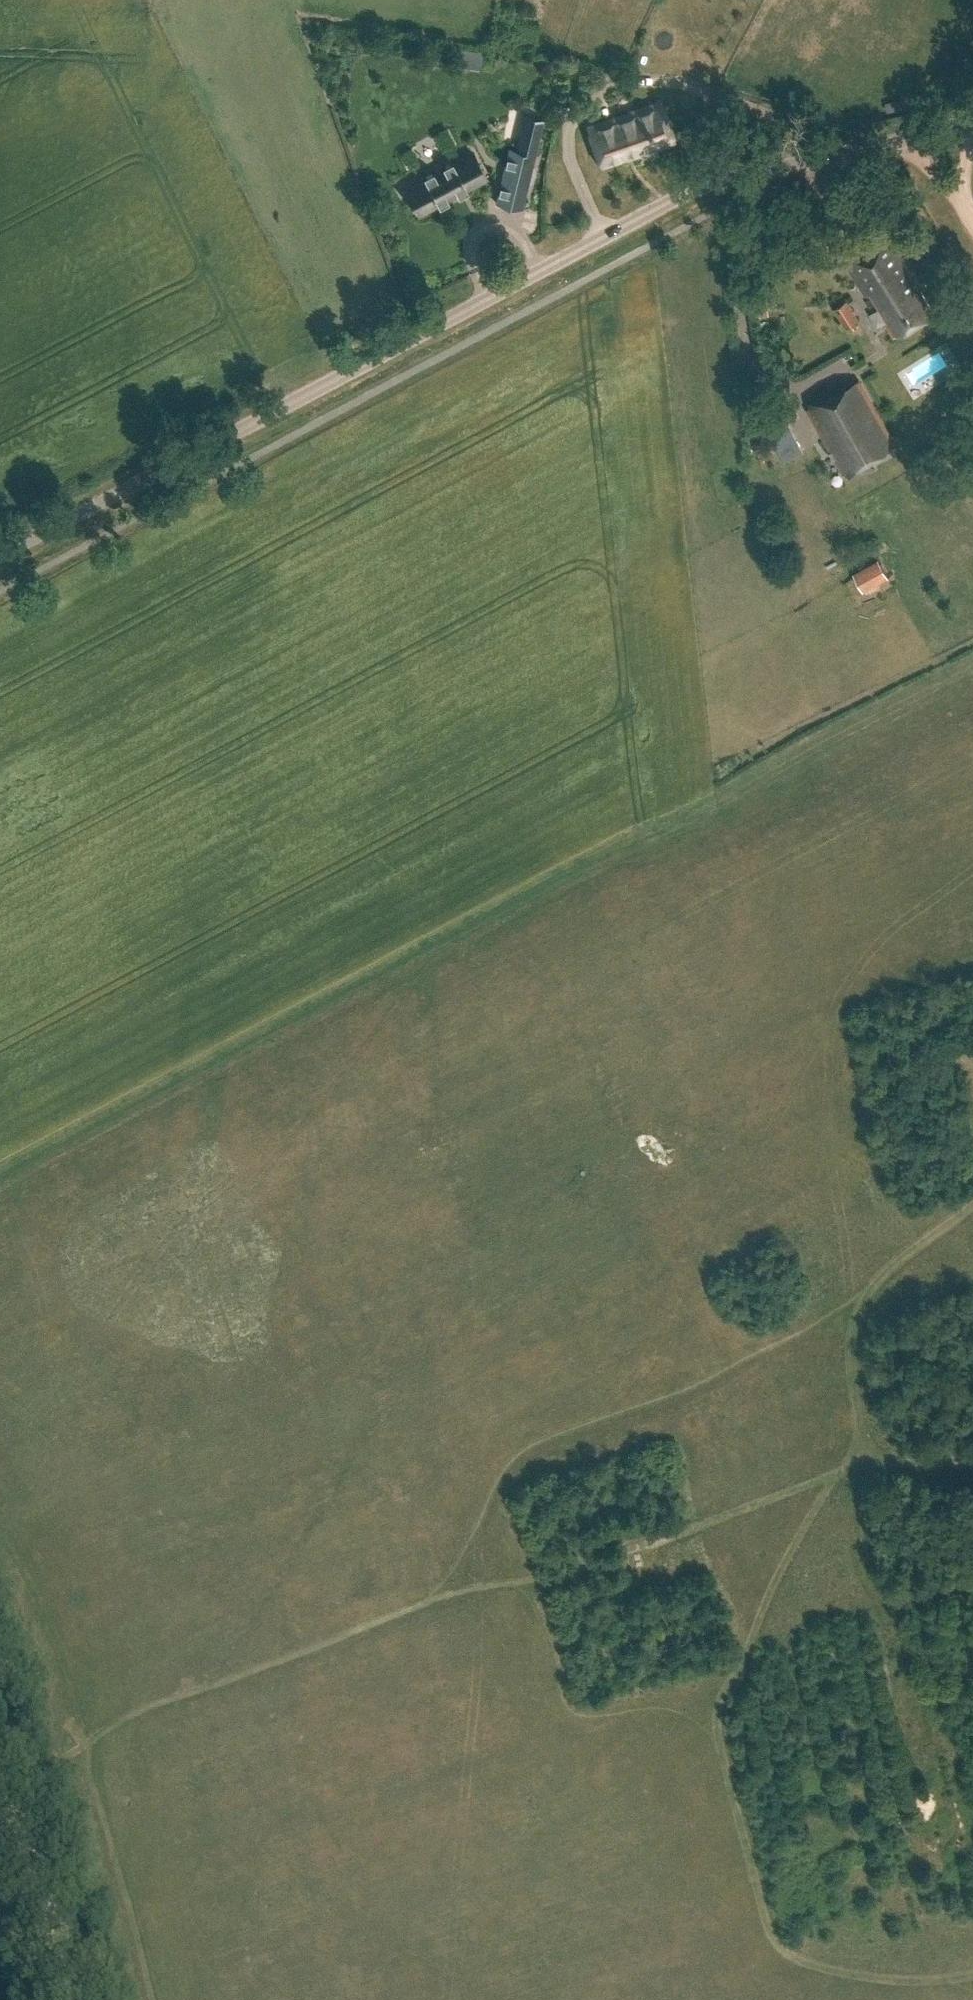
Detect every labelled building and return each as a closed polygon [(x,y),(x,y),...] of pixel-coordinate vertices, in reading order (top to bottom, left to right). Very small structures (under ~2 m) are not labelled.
[(472,50),(458,48),(455,66),(469,68),(472,50)] [(672,138),(659,102),(633,111),(634,113),(612,121),(610,118),(587,126),(600,164),(624,155),(623,154),(637,149),(636,145),(650,140),(652,145),(672,138)] [(544,118),(524,113),(516,148),(509,146),(495,202),(522,209),(544,118)] [(433,170),(424,175),(424,177),(406,187),(420,213),(438,203),(439,205),(449,200),(448,198),(457,193),(459,194),(468,189),(467,187),(486,178),(472,152),(453,161),(452,160),(442,165),(443,167),(434,172),(433,170)] [(869,261),(864,253),(848,263),(868,295),(870,293),(886,319),(884,321),(894,337),(933,312),(919,289),(923,286),(892,236),(874,247),(879,255),(869,261)] [(847,327),(858,320),(845,300),(835,307),(847,327)] [(813,406),(808,408),(832,451),(829,452),(833,459),(836,458),(844,472),(849,470),(851,474),(854,473),(873,468),(874,468),(872,464),(869,459),(895,444),(870,401),(845,415),(828,385),(810,401),(813,406)] [(784,416),(766,425),(775,441),(792,431),(784,416)] [(863,591),(887,577),(879,562),(855,576),(863,591)]
